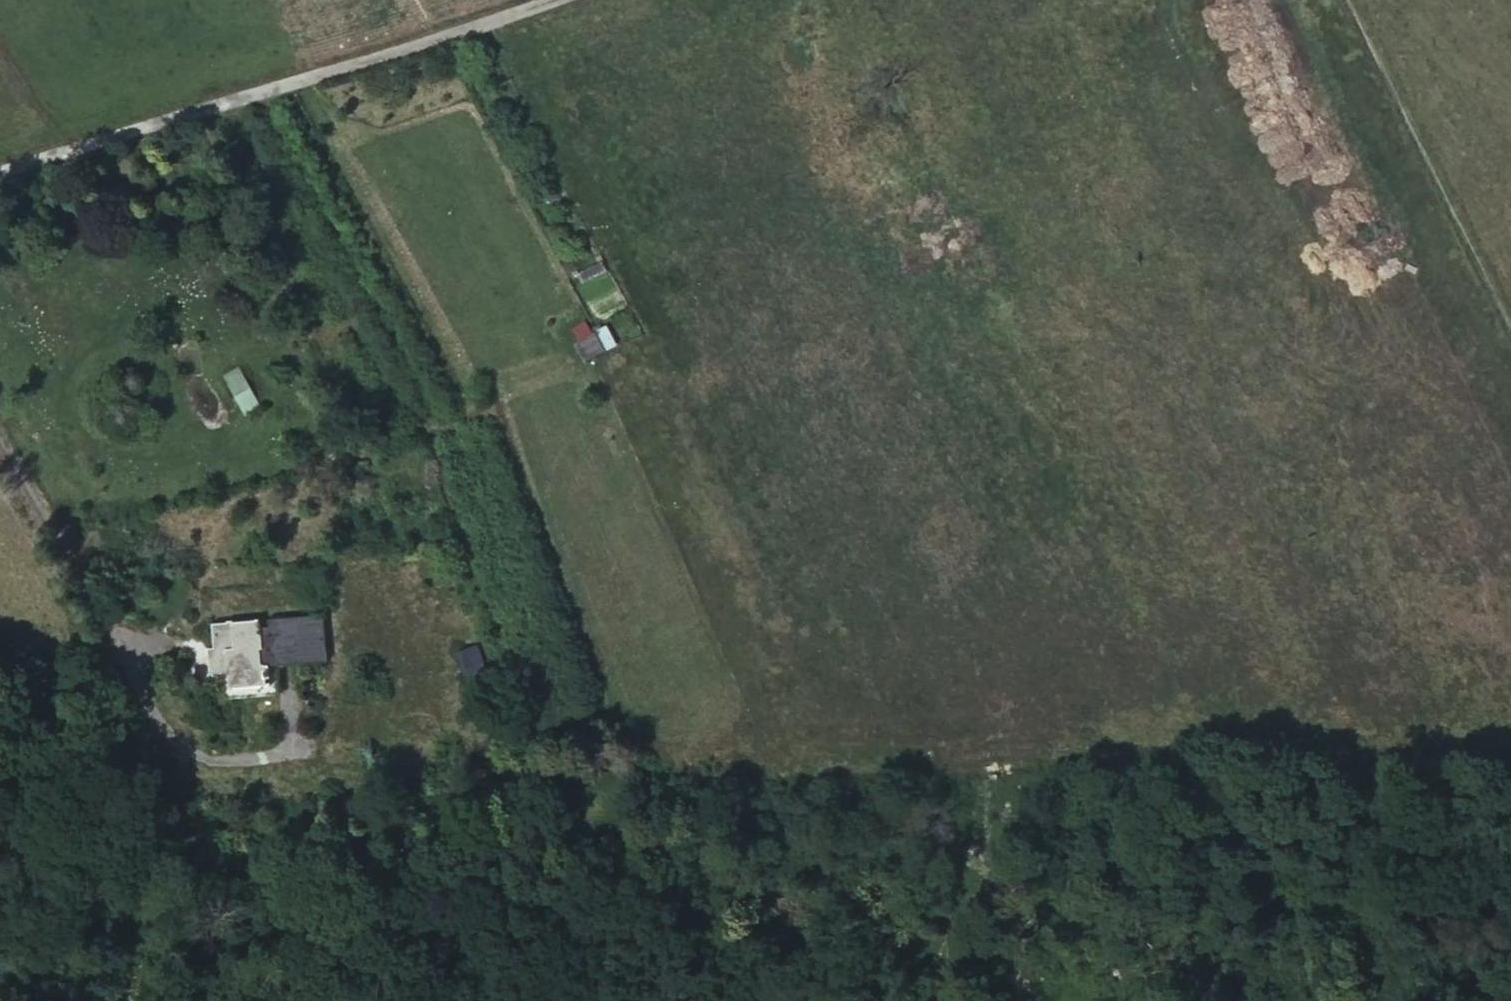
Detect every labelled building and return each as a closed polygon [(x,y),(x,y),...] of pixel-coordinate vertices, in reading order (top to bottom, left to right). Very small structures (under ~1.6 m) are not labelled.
[(245,417),(262,407),(240,367),(223,376),(245,417)] [(296,644),(187,651),(190,680),(178,681),(180,704),(198,702),(202,722),(247,720),(246,697),(301,692),(296,644)] [(481,645),(459,650),(469,696),(491,691),(481,645)]
